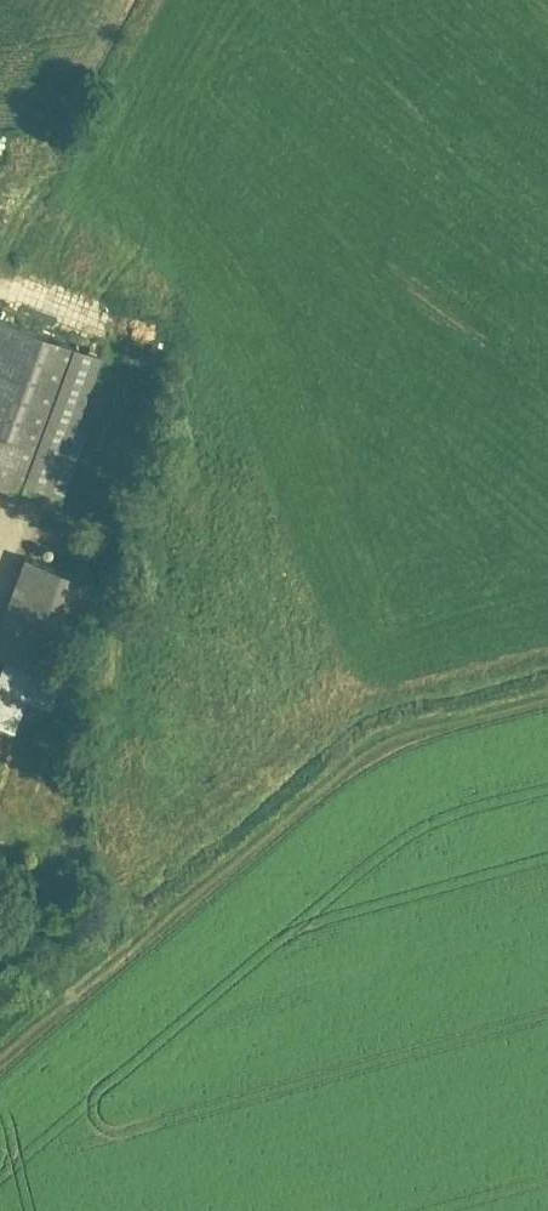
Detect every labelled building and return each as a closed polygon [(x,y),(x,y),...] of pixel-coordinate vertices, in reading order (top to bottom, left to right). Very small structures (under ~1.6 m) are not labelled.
[(76,511),(121,367),(1,329),(0,334),(0,488),(76,511)] [(75,663),(103,589),(33,563),(0,652),(0,657),(19,664),(0,714),(0,801),(17,757),(35,708),(56,715),(76,663),(75,663)]
